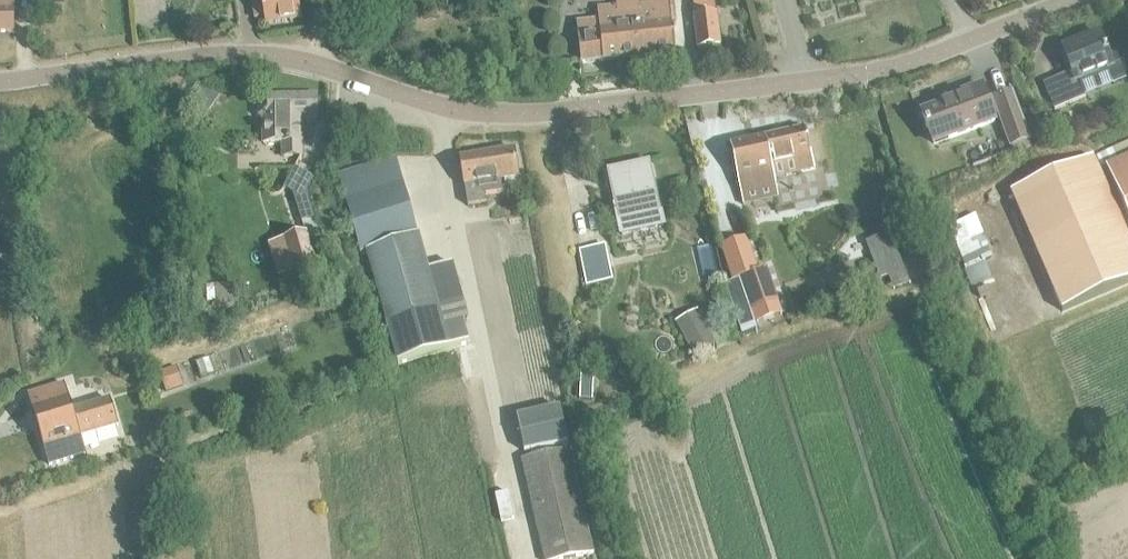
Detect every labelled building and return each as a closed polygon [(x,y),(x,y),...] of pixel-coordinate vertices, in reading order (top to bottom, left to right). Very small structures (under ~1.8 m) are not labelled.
[(11,33),(10,0),(0,0),(0,34),(11,33)] [(52,14),(62,14),(62,0),(53,0),(52,14)] [(252,15),(261,13),(263,26),(300,20),(296,0),(249,0),(252,15)] [(576,24),(580,64),(619,60),(619,59),(673,53),(668,6),(640,10),(639,0),(620,0),(615,0),(617,12),(597,14),(598,22),(576,24)] [(697,50),(719,47),(713,0),(691,0),(697,50)] [(1056,80),(1056,78),(1042,84),(1052,109),(1053,109),(1054,111),(1085,98),(1084,96),(1077,80),(1111,66),(1111,65),(1127,58),(1127,50),(1127,49),(1107,57),(1097,33),(1061,48),(1071,73),(1056,80)] [(197,85),(183,105),(203,119),(217,99),(197,85)] [(955,96),(957,101),(922,114),(933,144),(995,122),(981,86),(955,96)] [(994,100),(1011,145),(1028,139),(1011,94),(994,100)] [(257,110),(257,120),(260,122),(261,145),(281,145),(281,158),(301,158),(301,145),(301,121),(315,121),(314,96),(266,96),(266,107),(261,107),(257,110)] [(1065,115),(1048,121),(1053,134),(1070,128),(1065,115)] [(729,148),(740,194),(774,185),(770,168),(795,162),(797,173),(814,169),(805,130),(729,148)] [(500,182),(518,179),(514,151),(457,160),(462,187),(464,187),(467,207),(486,204),(484,196),(502,194),(500,182)] [(1105,168),(1127,221),(1127,158),(1105,168)] [(336,177),(357,254),(364,252),(365,252),(397,364),(470,343),(463,323),(469,321),(452,265),(426,272),(394,160),(342,175),(336,177)] [(1009,196),(1061,314),(1127,285),(1127,242),(1092,160),(1009,196)] [(614,208),(611,209),(613,214),(616,213),(621,235),(662,226),(648,163),(606,173),(614,208)] [(307,197),(295,201),(298,212),(301,220),(313,217),(311,208),(307,197)] [(746,239),(719,248),(731,283),(725,285),(742,335),(742,336),(758,330),(756,324),(751,310),(777,302),(767,271),(758,274),(746,239)] [(610,271),(604,247),(580,252),(585,276),(610,271)] [(215,285),(208,285),(208,298),(233,297),(233,285),(229,285),(215,285)] [(707,328),(686,339),(694,354),(715,343),(707,328)] [(175,367),(159,372),(166,393),(182,388),(175,367)] [(580,372),(579,400),(592,401),(592,396),(593,373),(585,372),(580,372)] [(85,412),(70,416),(61,388),(26,398),(46,466),(70,458),(65,441),(114,427),(107,403),(85,410),(85,412)] [(516,420),(523,454),(567,444),(559,410),(516,420)] [(542,558),(570,558),(592,554),(568,450),(521,461),(542,558)]
